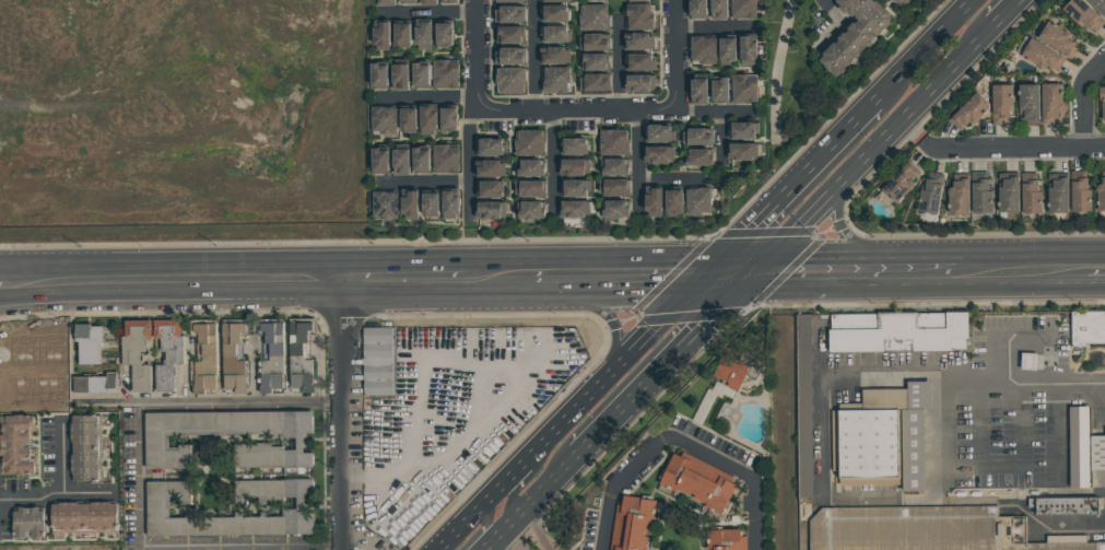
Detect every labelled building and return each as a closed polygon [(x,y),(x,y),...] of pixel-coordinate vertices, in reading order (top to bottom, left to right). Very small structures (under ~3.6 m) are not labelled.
[(690,19),(690,0),(708,0),(708,19),(690,19)] [(713,19),(712,0),(728,0),(729,19),(713,19)] [(731,19),(731,0),(757,0),(757,17),(745,17),(745,19),(731,19)] [(832,2),(834,0),(873,0),(892,19),(833,80),(814,61),(853,22),(832,2)] [(902,9),(893,0),(910,0),(902,9)] [(1060,10),(1069,0),(1080,0),(1104,23),(1091,36),(1081,26),(1079,28),(1060,10)] [(1104,22),(1082,0),(1104,0),(1104,21),(1104,22)] [(579,31),(579,14),(583,14),(581,5),(608,4),(608,31),(579,31)] [(625,31),(624,4),(650,4),(650,14),(654,14),(655,20),(654,20),(654,30),(625,31)] [(495,23),(495,9),(502,9),(502,5),(519,5),(519,11),(525,11),(525,23),(495,23)] [(541,22),(540,5),(567,5),(567,22),(541,22)] [(375,23),(391,22),(391,50),(376,50),(375,23)] [(396,48),(396,23),(412,22),(413,48),(396,48)] [(416,23),(432,22),(433,48),(416,48),(416,23)] [(437,48),(437,23),(454,22),(455,48),(437,48)] [(1078,48),(1070,60),(1035,39),(1046,22),(1062,33),(1063,33),(1065,33),(1066,33),(1067,34),(1067,35),(1068,36),(1068,37),(1067,37),(1067,38),(1067,39),(1066,39),(1078,48)] [(499,27),(525,26),(525,43),(497,44),(497,33),(499,33),(499,27)] [(544,43),(544,26),(567,26),(567,43),(544,43)] [(624,49),(624,33),(655,33),(655,49),(624,49)] [(580,50),(580,34),(610,34),(611,50),(580,50)] [(741,35),(757,35),(757,59),(754,59),(754,65),(741,65),(741,35)] [(690,36),(715,36),(716,63),(690,63),(690,36)] [(720,37),(737,37),(737,62),(720,62),(720,37)] [(1035,67),(1019,57),(1028,38),(1063,59),(1055,73),(1044,67),(1043,68),(1043,69),(1042,69),(1041,70),(1039,70),(1038,70),(1037,70),(1037,69),(1036,69),(1035,68),(1035,67)] [(496,65),(495,51),(502,51),(502,48),(519,47),(519,54),(525,54),(526,65),(496,65)] [(543,63),(543,52),(549,52),(549,47),(565,47),(565,50),(571,50),(571,65),(543,63)] [(583,70),(581,54),(607,54),(608,70),(583,70)] [(626,70),(626,54),(653,54),(654,70),(626,70)] [(433,60),(448,60),(448,63),(457,62),(458,87),(434,89),(433,60)] [(392,62),(409,62),(409,89),(392,89),(392,62)] [(414,62),(430,62),(431,89),(414,89),(414,62)] [(372,63),(388,63),(389,90),(373,90),(372,63)] [(499,94),(498,84),(496,84),(496,68),(524,68),(525,93),(499,94)] [(543,93),(542,84),(540,84),(540,68),(569,68),(569,83),(566,83),(567,93),(543,93)] [(580,91),(580,74),(610,73),(611,91),(580,91)] [(624,93),(624,74),(655,74),(655,92),(624,93)] [(731,74),(748,74),(748,78),(757,77),(757,103),(748,103),(748,104),(732,104),(731,74)] [(712,80),(721,79),(721,78),(729,77),(730,104),(713,104),(712,80)] [(692,79),(708,78),(708,105),(691,105),(691,92),(692,92),(692,79)] [(990,86),(1010,86),(1010,108),(1007,108),(1007,127),(990,127),(990,86)] [(1016,86),(1036,86),(1037,126),(1024,126),(1024,119),(1021,119),(1021,116),(1016,116),(1016,86)] [(1055,125),(1039,126),(1039,86),(1059,86),(1060,106),(1060,107),(1061,108),(1061,109),(1060,109),(1060,110),(1060,112),(1059,112),(1059,113),(1058,113),(1057,113),(1056,113),(1055,113),(1055,125)] [(1096,89),(1104,89),(1104,121),(1100,121),(1100,112),(1097,112),(1097,101),(1096,89)] [(959,132),(948,121),(974,93),(987,106),(987,110),(975,121),(975,122),(974,124),(974,125),(973,125),(972,126),(971,126),(969,126),(968,126),(968,125),(967,125),(967,124),(959,132)] [(421,106),(437,106),(437,132),(421,132),(421,106)] [(440,106),(456,106),(457,132),(440,132),(440,106)] [(372,107),(395,107),(396,132),(373,133),(372,107)] [(401,107),(418,107),(418,133),(401,133),(401,107)] [(732,139),(732,121),(759,121),(759,134),(756,134),(756,139),(732,139)] [(648,142),(648,125),(671,125),(671,142),(648,142)] [(683,145),(683,131),(687,131),(687,128),(713,128),(714,144),(683,145)] [(599,155),(599,140),(601,140),(601,130),(626,129),(627,155),(599,155)] [(515,155),(515,140),(517,140),(517,131),(542,130),(543,155),(515,155)] [(480,156),(480,139),(503,138),(503,156),(480,156)] [(563,155),(563,138),(587,138),(587,154),(563,155)] [(728,160),(728,143),(759,143),(759,156),(754,156),(754,160),(728,160)] [(434,145),(449,144),(449,148),(458,148),(458,174),(435,174),(434,145)] [(644,164),(644,147),(674,147),(674,161),(671,161),(671,164),(644,164)] [(373,149),(389,148),(390,174),(374,175),(373,149)] [(413,148),(421,148),(421,150),(431,150),(431,174),(414,174),(413,148)] [(393,149),(410,149),(411,175),(395,175),(393,149)] [(685,165),(685,149),(710,149),(710,156),(713,156),(713,163),(710,163),(710,164),(685,165)] [(559,176),(559,160),(589,159),(589,175),(559,176)] [(601,175),(600,159),(626,159),(626,175),(601,175)] [(478,177),(478,166),(483,166),(483,160),(501,160),(501,163),(505,163),(505,176),(478,177)] [(518,176),(518,160),(541,160),(542,176),(518,176)] [(907,191),(894,207),(879,191),(907,162),(919,173),(909,184),(910,185),(910,186),(912,186),(912,187),(912,188),(912,189),(910,189),(910,190),(909,191),(908,191),(907,191)] [(1069,171),(1084,171),(1084,178),(1089,178),(1090,213),(1069,213),(1069,171)] [(927,173),(942,176),(936,217),(915,213),(921,179),(926,179),(927,173)] [(969,173),(987,173),(987,179),(990,179),(991,214),(969,214),(969,173)] [(1019,173),(1035,173),(1035,180),(1039,180),(1041,215),(1020,215),(1019,173)] [(1016,174),(1016,214),(996,214),(996,175),(1016,174)] [(1066,175),(1067,214),(1046,215),(1045,175),(1066,175)] [(1100,178),(1104,178),(1104,213),(1095,213),(1095,192),(1094,192),(1094,191),(1094,190),(1094,189),(1094,188),(1094,187),(1095,187),(1096,186),(1097,186),(1098,186),(1100,187),(1100,178)] [(564,197),(563,180),(589,179),(589,197),(564,197)] [(606,196),(606,194),(599,194),(599,179),(630,179),(630,196),(606,196)] [(480,198),(480,182),(503,180),(504,197),(480,198)] [(520,197),(519,180),(545,180),(545,197),(520,197)] [(951,180),(967,180),(967,217),(947,217),(947,196),(945,196),(945,195),(945,194),(945,192),(945,191),(947,190),(948,190),(948,189),(949,189),(950,189),(951,190),(951,180)] [(686,188),(712,187),(712,212),(703,212),(703,215),(686,217),(686,188)] [(653,188),(663,188),(663,217),(649,217),(649,211),(646,211),(646,194),(653,194),(653,188)] [(667,189),(684,189),(684,213),(667,213),(667,189)] [(402,190),(419,190),(419,217),(402,217),(402,190)] [(443,190),(454,190),(454,197),(459,196),(459,219),(444,219),(443,190)] [(373,191),(398,191),(399,220),(383,220),(383,218),(374,218),(373,191)] [(423,191),(439,191),(439,217),(424,217),(423,191)] [(603,217),(603,200),(627,200),(627,208),(630,208),(630,217),(603,217)] [(519,218),(519,212),(517,212),(517,201),(542,201),(542,209),(544,209),(544,218),(519,218)] [(560,218),(560,201),(589,201),(589,214),(586,214),(586,217),(560,218)] [(475,219),(475,202),(505,202),(505,215),(501,215),(501,219),(475,219)] [(831,352),(831,315),(966,313),(967,350),(831,352)] [(1073,313),(1104,313),(1104,343),(1085,343),(1086,346),(1073,346),(1073,313)] [(811,315),(797,315),(800,498),(814,498),(811,315)] [(125,320),(151,320),(151,339),(145,339),(145,352),(142,352),(143,364),(151,364),(151,391),(132,391),(132,365),(122,365),(121,336),(126,336),(125,320)] [(183,336),(183,364),(174,364),(174,393),(155,393),(155,364),(161,364),(161,338),(154,338),(154,320),(180,320),(180,336),(183,336)] [(190,324),(216,323),(218,394),(195,394),(195,361),(198,361),(198,337),(190,337),(190,324)] [(257,394),(257,361),(266,360),(265,336),(259,336),(258,323),(282,323),(284,393),(257,394)] [(291,393),(290,323),(313,323),(313,335),(309,335),(309,358),(314,358),(314,393),(291,393)] [(75,324),(91,324),(91,326),(103,326),(103,339),(99,339),(101,364),(79,365),(79,340),(75,340),(75,324)] [(223,394),(222,324),(246,324),(246,333),(242,333),(243,361),(246,361),(247,394),(223,394)] [(395,395),(365,395),(365,329),(393,329),(395,395)] [(750,367),(738,391),(728,386),(729,384),(715,376),(726,355),(750,367)] [(72,377),(107,376),(107,373),(116,373),(116,393),(73,393),(72,377)] [(909,411),(909,382),(931,382),(931,411),(926,411),(909,411)] [(865,411),(865,390),(907,390),(907,410),(901,410),(865,411)] [(1091,488),(1072,488),(1071,408),(1090,408),(1091,488)] [(832,411),(865,411),(901,410),(901,485),(833,485),(832,411)] [(904,490),(903,411),(909,411),(926,411),(926,490),(904,490)] [(148,469),(148,412),(315,412),(315,433),(306,434),(306,454),(315,454),(315,468),(234,469),(233,445),(273,445),(273,447),(284,447),(284,436),(171,436),(171,448),(179,447),(179,446),(192,446),(192,469),(148,469)] [(1,432),(0,432),(0,417),(15,416),(15,414),(25,414),(25,416),(27,416),(27,414),(30,414),(30,417),(34,417),(34,418),(34,419),(34,424),(36,424),(36,431),(31,431),(1,432)] [(96,414),(96,416),(102,416),(102,426),(99,426),(99,429),(101,429),(101,432),(71,432),(71,418),(72,418),(72,416),(93,416),(93,414),(96,414)] [(31,431),(31,442),(24,442),(24,446),(1,446),(1,432),(31,431)] [(102,447),(72,448),(72,446),(71,446),(71,432),(101,432),(101,434),(99,434),(99,437),(102,437),(102,447)] [(1092,437),(1104,437),(1104,470),(1092,470),(1092,437)] [(31,447),(31,458),(1,459),(1,446),(24,446),(24,447),(31,447)] [(102,447),(102,458),(99,458),(99,461),(101,461),(101,464),(71,464),(71,450),(72,450),(72,448),(102,447)] [(673,453),(737,485),(720,516),(702,506),(704,503),(675,489),(674,492),(658,483),(673,453)] [(31,458),(31,463),(36,463),(36,467),(36,468),(36,471),(36,472),(36,473),(32,473),(32,475),(28,476),(28,475),(27,475),(27,478),(16,478),(16,475),(0,475),(0,459),(1,459),(31,458)] [(101,464),(101,467),(99,467),(99,470),(102,470),(102,481),(96,481),(96,482),(94,482),(94,481),(72,481),(72,479),(71,479),(71,464),(101,464)] [(148,482),(148,538),(315,537),(315,514),(306,515),(306,494),(315,494),(315,480),(233,480),(233,504),(273,504),(273,501),(284,501),(284,513),(171,514),(171,503),(179,503),(179,504),(192,504),(192,481),(148,482)] [(656,511),(650,549),(611,549),(619,502),(623,502),(623,496),(658,502),(657,511),(656,511)] [(1097,499),(1097,516),(1034,517),(1034,508),(1026,508),(1026,500),(1097,499)] [(69,504),(69,534),(66,534),(66,533),(63,533),(63,535),(52,535),(52,529),(51,529),(51,527),(52,527),(52,506),(55,506),(55,504),(69,504)] [(84,505),(84,535),(74,535),(74,533),(73,533),(71,533),(71,534),(69,534),(69,504),(82,504),(82,505),(84,505)] [(84,535),(84,505),(86,505),(86,504),(101,504),(101,534),(98,534),(98,533),(95,533),(95,535),(84,535)] [(118,526),(118,529),(117,529),(117,535),(106,535),(106,533),(103,533),(103,534),(101,534),(101,504),(115,504),(115,505),(117,505),(117,526),(118,526)] [(30,507),(30,531),(25,531),(25,538),(15,538),(14,507),(30,507)] [(44,507),(44,538),(33,538),(33,531),(30,531),(30,507),(44,507)] [(1088,543),(1104,543),(1104,549),(812,549),(812,523),(824,508),(999,507),(999,518),(1027,518),(1027,545),(1048,543),(1048,537),(1086,537),(1088,543)] [(748,536),(748,549),(707,549),(707,545),(710,545),(709,531),(741,530),(741,537),(748,536)]
